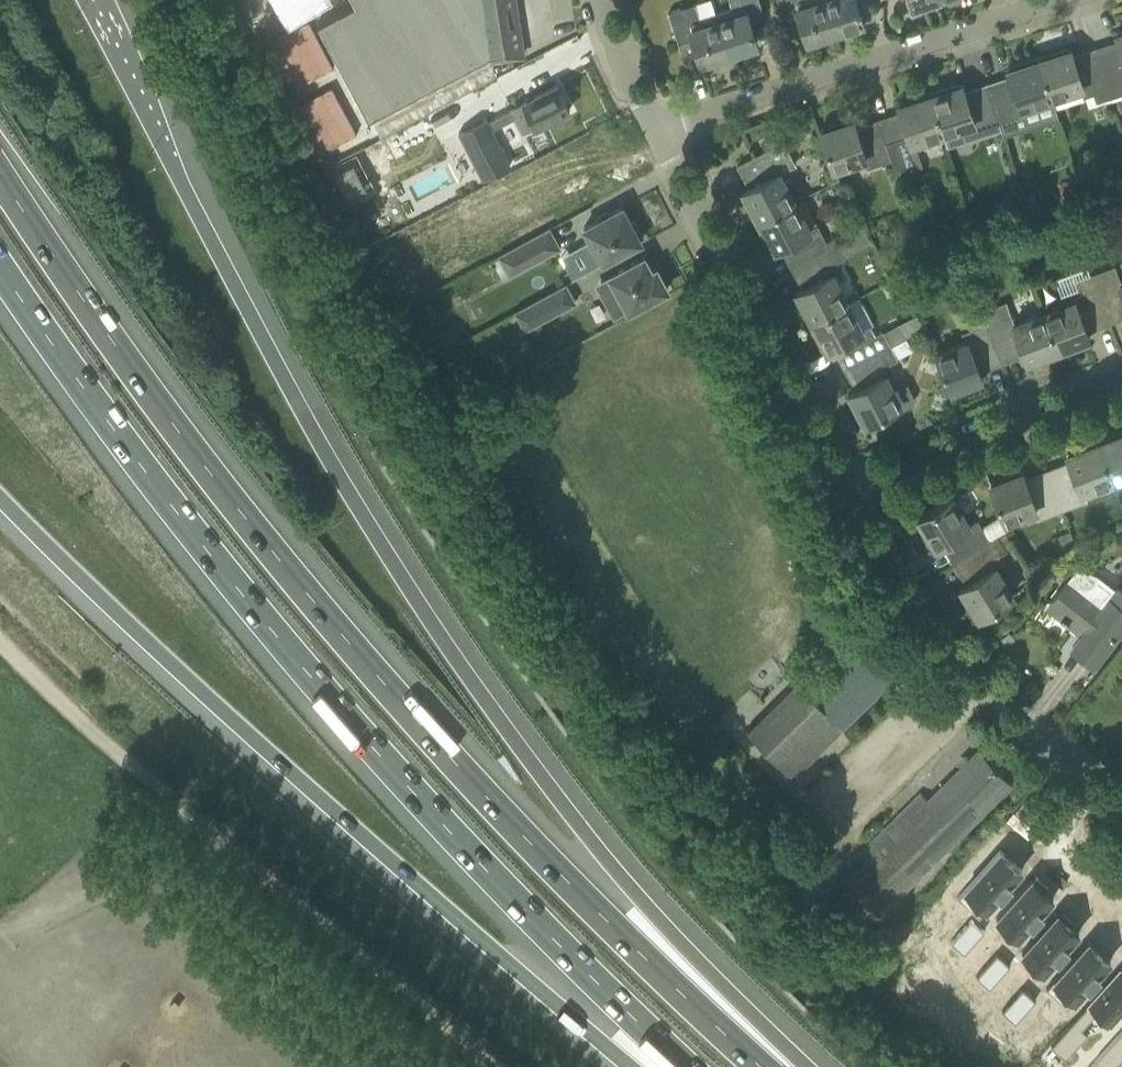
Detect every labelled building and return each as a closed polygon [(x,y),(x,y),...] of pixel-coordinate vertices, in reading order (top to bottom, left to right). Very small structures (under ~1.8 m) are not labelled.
[(289,15),(311,0),(279,0),(289,15)] [(356,1),(318,20),(369,115),(489,51),(491,58),(523,53),(518,23),(515,24),(512,4),(515,4),(514,0),(355,0),(356,1)] [(716,12),(729,52),(757,43),(749,19),(764,14),(759,0),(729,0),(731,7),(716,12)] [(835,31),(825,0),(778,0),(784,20),(799,15),(807,40),(835,31)] [(835,31),(863,21),(856,0),(825,0),(835,31)] [(911,13),(941,3),(940,0),(907,0),(911,13)] [(700,61),(729,52),(716,12),(700,17),(696,2),(668,11),(678,42),(692,37),(700,61)] [(1096,51),(1111,96),(1121,92),(1121,30),(1115,32),(1118,40),(1119,44),(1096,51)] [(1070,47),(1038,57),(1051,96),(1079,87),(1082,96),(1092,93),(1094,101),(1111,96),(1096,51),(1074,58),(1072,55),(1070,47)] [(1010,79),(988,86),(998,119),(1001,126),(1003,133),(1016,129),(1009,110),(1051,96),(1038,57),(1006,68),(1009,75),(1010,79)] [(961,82),(930,93),(942,131),(958,126),(962,138),(976,134),(974,127),(998,119),(988,86),(965,94),(964,90),(961,82)] [(570,109),(557,84),(523,101),(524,102),(511,108),(488,121),(492,129),(515,117),(523,131),(535,125),(536,126),(570,109)] [(902,115),(879,122),(891,158),(896,173),(921,165),(913,141),(942,131),(930,93),(898,103),(900,110),(902,115)] [(510,164),(492,129),(488,121),(486,117),(458,131),(483,178),(510,164)] [(893,167),(894,166),(879,122),(856,129),(853,118),(820,129),(833,167),(863,157),(866,166),(890,158),(893,167)] [(794,201),(780,172),(795,164),(783,141),(741,163),(752,185),(742,190),(758,220),(794,201)] [(354,157),(330,170),(345,200),(370,186),(354,157)] [(829,247),(818,225),(809,229),(794,201),(758,220),(773,249),(784,244),(795,265),(829,247)] [(631,220),(622,205),(584,226),(591,240),(579,246),(591,267),(602,260),(603,261),(641,240),(639,237),(642,235),(634,220),(631,220)] [(560,247),(549,228),(499,255),(510,274),(560,247)] [(840,269),(829,247),(795,265),(806,286),(795,291),(811,321),(847,302),(832,273),(840,269)] [(667,288),(656,267),(651,270),(644,256),(610,274),(610,275),(601,281),(608,294),(603,297),(614,316),(628,308),(629,309),(667,288)] [(1090,274),(1107,318),(1121,313),(1121,280),(1119,282),(1113,265),(1103,269),(1090,274)] [(1085,327),(1107,318),(1090,274),(1074,280),(1077,288),(1068,292),(1061,294),(1058,300),(1058,305),(1043,310),(1058,350),(1089,338),(1085,327)] [(566,284),(516,311),(525,328),(575,301),(566,284)] [(847,302),(811,321),(826,350),(837,345),(848,366),(889,344),(882,331),(874,335),(869,326),(873,323),(859,296),(847,302)] [(1007,306),(998,310),(998,309),(983,314),(1000,359),(1022,351),(1027,362),(1058,350),(1043,310),(1014,321),(1010,313),(1009,313),(1007,306)] [(978,367),(1000,359),(983,314),(969,320),(972,328),(963,331),(967,340),(936,351),(950,391),(982,378),(978,367)] [(892,387),(885,375),(893,370),(890,363),(897,359),(889,344),(848,366),(859,387),(848,393),(864,423),(900,404),(903,408),(912,404),(915,398),(907,384),(902,382),(892,387)] [(1097,441),(1112,478),(1121,474),(1121,431),(1097,441)] [(1083,490),(1112,478),(1097,441),(1066,453),(1070,464),(1048,472),(1062,507),(1086,498),(1083,490)] [(1022,470),(990,482),(1005,520),(1035,508),(1038,516),(1062,507),(1048,472),(1026,481),(1022,470)] [(945,541),(957,561),(990,540),(976,519),(968,524),(951,497),(917,518),(935,547),(945,541)] [(1012,595),(994,567),(1002,562),(998,555),(1006,551),(997,536),(990,540),(957,561),(970,581),(960,588),(978,617),(1012,595)] [(1062,589),(1048,606),(1083,633),(1072,647),(1093,663),(1121,626),(1121,589),(1117,585),(1102,604),(1070,579),(1062,589)] [(842,728),(886,685),(901,670),(865,633),(806,691),(797,680),(747,730),(793,777),(842,728)] [(879,914),(960,834),(1012,783),(978,748),(927,798),(920,791),(905,807),(857,854),(864,861),(845,880),(879,914)] [(1000,848),(964,889),(986,909),(1022,868),(1000,848)] [(1032,877),(995,917),(1017,937),(1054,896),(1032,877)] [(1058,911),(1021,952),(1043,971),(1080,931),(1058,911)] [(971,918),(951,941),(964,952),(984,929),(971,918)] [(1089,939),(1053,980),(1074,1000),(1111,959),(1089,939)] [(1003,946),(982,969),(995,981),(1016,958),(1003,946)] [(1054,1041),(1069,1054),(1091,1029),(1085,1024),(1097,1011),(1110,1023),(1121,1010),(1121,969),(1120,968),(1073,1020),(1054,1041)] [(1028,981),(1008,1004),(1021,1015),(1041,992),(1028,981)] [(1060,1009),(1039,1032),(1052,1043),(1054,1041),(1073,1020),(1060,1009)] [(1095,1060),(1102,1066),(1114,1066),(1121,1058),(1121,1030),(1095,1060)]
